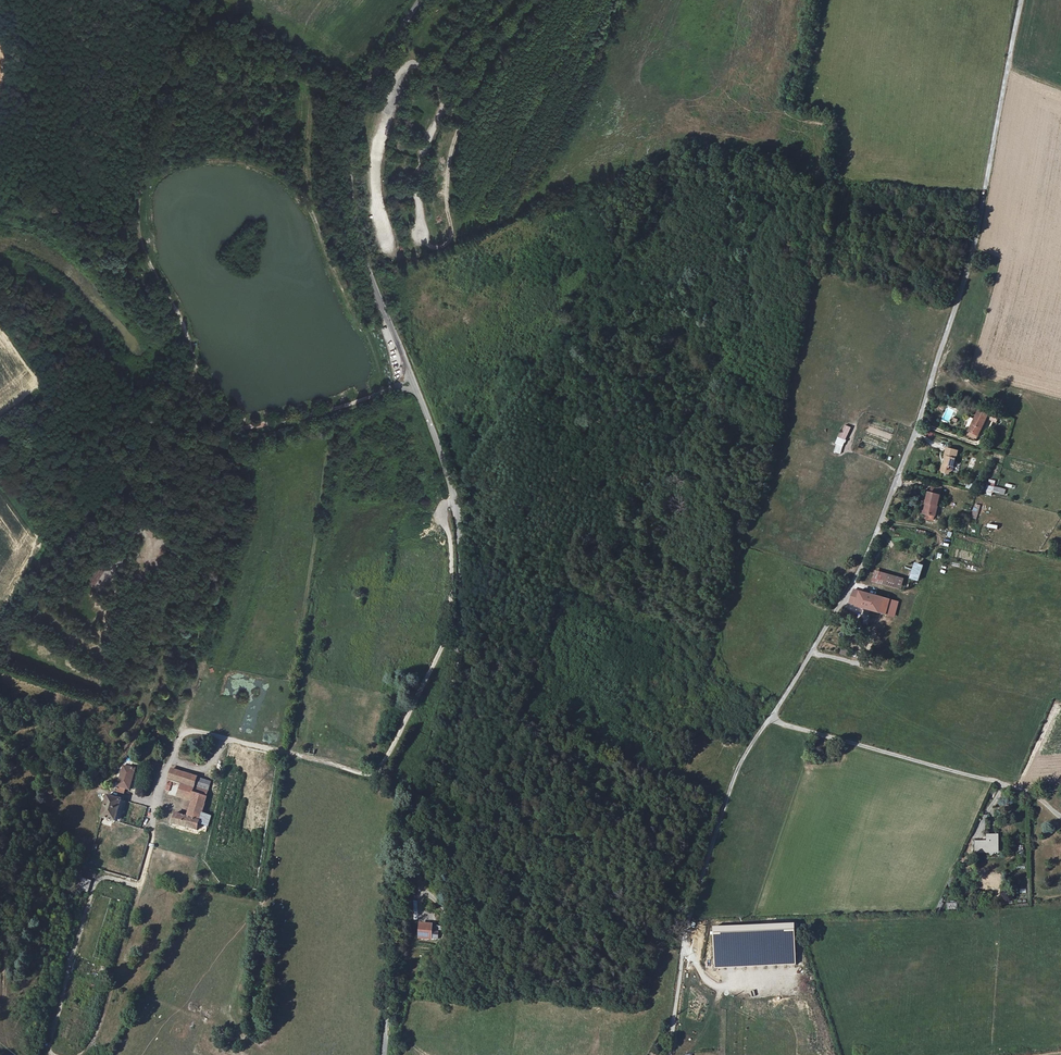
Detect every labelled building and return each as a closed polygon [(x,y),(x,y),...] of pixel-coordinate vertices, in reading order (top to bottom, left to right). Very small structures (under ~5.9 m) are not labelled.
[(948,423),(956,409),(948,405),(941,419),(948,423)] [(978,413),(966,436),(975,441),(988,417),(978,413)] [(843,424),(834,452),(841,454),(850,426),(843,424)] [(924,437),(931,439),(933,432),(927,430),(924,437)] [(942,473),(947,472),(950,461),(949,460),(950,457),(952,453),(941,450),(939,459),(940,459),(939,464),(937,463),(936,464),(935,470),(936,472),(942,473)] [(992,492),(1000,493),(1000,495),(1005,496),(1006,488),(995,486),(996,480),(988,479),(985,494),(992,495),(992,492)] [(923,492),(920,503),(922,504),(920,514),(929,516),(932,505),(933,500),(934,495),(923,492)] [(977,519),(980,505),(975,503),(971,518),(977,519)] [(95,586),(105,569),(100,566),(91,584),(95,586)] [(901,589),(904,578),(874,569),(871,580),(901,589)] [(854,607),(885,616),(889,601),(852,591),(849,601),(855,602),(854,607)] [(889,601),(885,616),(893,618),(897,604),(889,601)] [(839,617),(852,621),(854,615),(842,612),(839,617)] [(124,767),(118,787),(117,792),(125,794),(126,789),(130,791),(136,770),(124,767)] [(199,826),(209,828),(212,817),(203,815),(209,793),(195,788),(198,778),(173,771),(169,781),(181,785),(178,795),(193,799),(188,818),(175,815),(173,824),(198,831),(199,826)] [(101,817),(116,822),(122,799),(107,796),(101,817)] [(991,848),(999,847),(998,833),(987,834),(987,840),(975,841),(976,850),(991,850),(991,848)] [(957,909),(956,896),(947,896),(947,909),(957,909)] [(417,922),(417,939),(438,940),(438,930),(432,930),(432,922),(417,922)] [(677,1025),(676,1032),(685,1033),(686,1026),(677,1025)] [(687,1026),(685,1032),(698,1037),(700,1031),(687,1026)]
